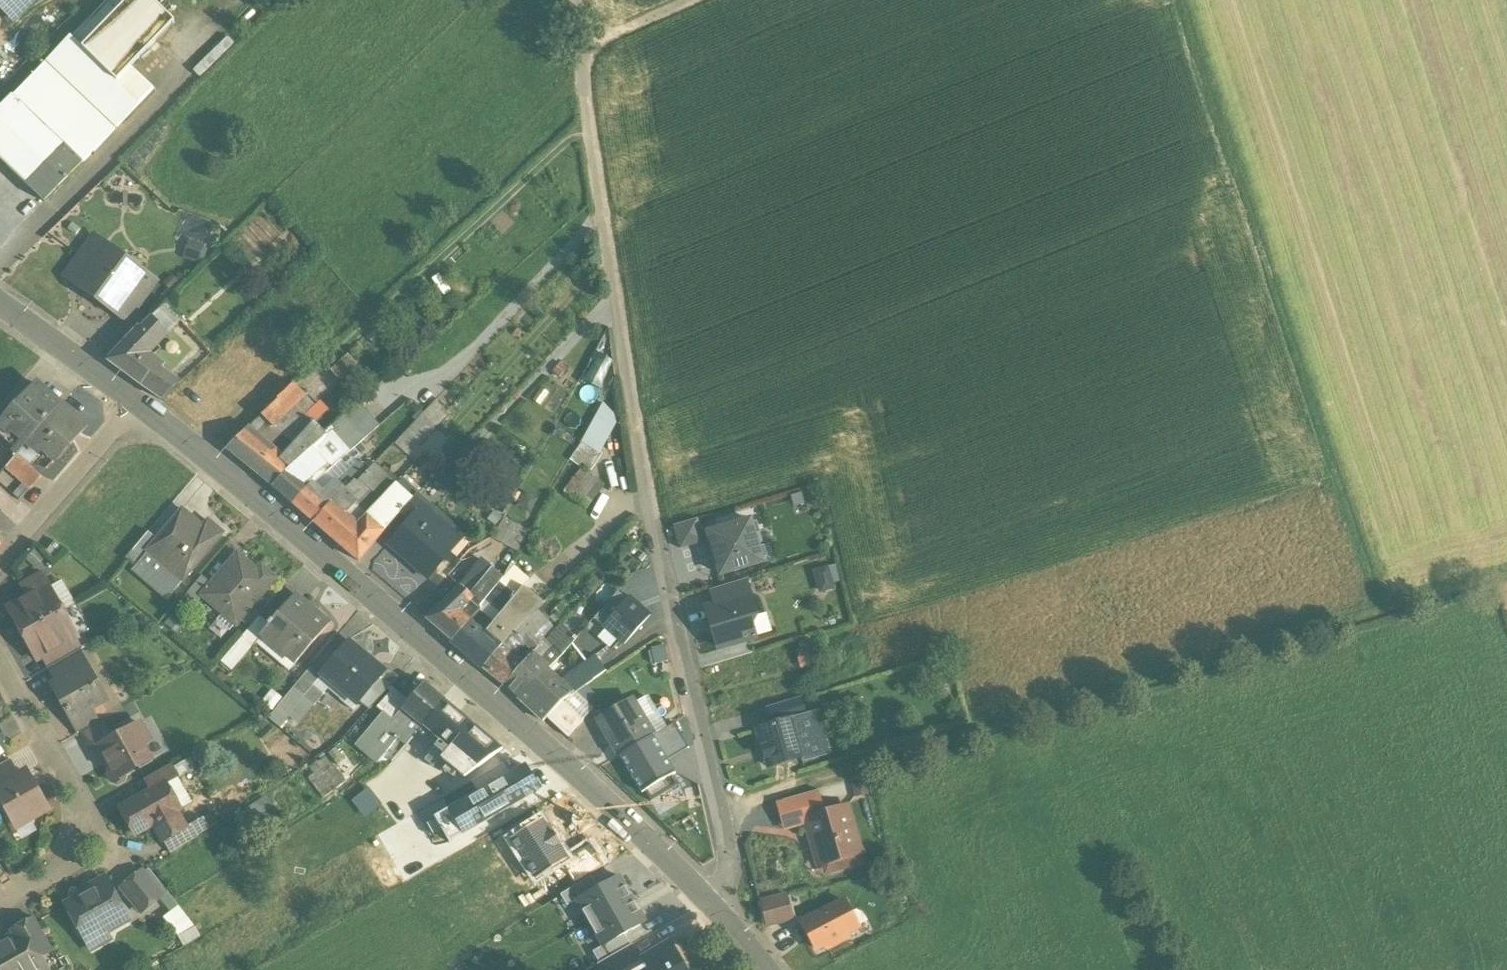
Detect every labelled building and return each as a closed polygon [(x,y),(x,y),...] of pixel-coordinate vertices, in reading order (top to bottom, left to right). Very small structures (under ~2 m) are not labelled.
[(116,82),(130,67),(176,22),(152,0),(107,0),(70,37),(116,82)] [(12,98),(10,97),(0,107),(0,160),(44,202),(46,201),(81,165),(153,89),(130,67),(116,82),(70,37),(12,98)] [(42,48),(3,89),(12,98),(55,52),(52,50),(48,54),(42,48)] [(94,237),(79,257),(93,267),(108,247),(94,237)] [(203,245),(187,242),(184,258),(200,261),(203,245)] [(141,271),(108,247),(93,267),(80,286),(81,287),(84,282),(115,305),(112,309),(112,310),(124,294),(141,271)] [(79,257),(66,276),(80,286),(93,267),(79,257)] [(141,271),(124,294),(137,304),(154,281),(141,271)] [(137,304),(124,294),(112,310),(126,319),(137,304)] [(166,304),(153,317),(168,333),(181,320),(166,304)] [(153,317),(141,328),(138,326),(106,360),(140,385),(163,401),(178,384),(159,371),(162,367),(148,352),(168,333),(153,317)] [(350,354),(334,369),(342,378),(359,364),(350,354)] [(293,384),(277,398),(290,411),(305,396),(293,383),(293,384)] [(0,425),(0,438),(18,454),(27,443),(60,406),(36,385),(0,425)] [(305,396),(290,411),(296,416),(301,412),(305,415),(315,406),(305,396)] [(277,398),(275,400),(276,401),(260,416),(266,421),(270,417),(277,423),(290,411),(277,398)] [(448,415),(436,402),(393,445),(405,457),(448,415)] [(358,404),(330,429),(350,452),(378,427),(358,404)] [(580,443),(599,453),(616,426),(613,416),(602,404),(580,443)] [(60,406),(27,443),(38,453),(39,454),(44,448),(56,459),(66,447),(65,447),(70,441),(69,440),(68,436),(80,422),(61,405),(60,406)] [(290,411),(277,423),(270,417),(266,421),(294,444),(314,423),(305,415),(301,412),(296,416),(290,411)] [(280,459),(245,431),(226,449),(272,487),(288,472),(313,451),(311,450),(326,437),(314,423),(294,444),(280,459)] [(350,452),(330,429),(324,433),(327,436),(331,441),(322,449),(321,448),(315,454),(327,466),(330,469),(350,452)] [(326,437),(311,450),(313,451),(315,454),(321,448),(322,449),(331,441),(327,436),(326,437)] [(18,454),(16,455),(17,455),(27,465),(38,453),(27,443),(18,454)] [(581,469),(588,474),(602,455),(599,453),(580,443),(570,461),(581,469)] [(313,451),(288,472),(272,487),(287,500),(304,486),(327,466),(315,454),(313,451)] [(27,465),(17,455),(6,467),(30,488),(40,476),(27,465)] [(375,464),(356,483),(354,481),(351,484),(328,507),(328,508),(314,523),(359,561),(378,537),(378,538),(397,514),(399,512),(412,499),(375,464)] [(588,474),(581,469),(564,491),(587,508),(604,486),(588,474)] [(340,472),(335,477),(338,480),(318,499),(328,508),(328,507),(351,484),(340,472)] [(304,486),(287,500),(292,504),(306,490),(307,489),(304,486)] [(306,490),(292,504),(314,523),(328,508),(318,499),(307,489),(306,490)] [(412,499),(399,512),(409,520),(423,504),(415,497),(412,499)] [(409,520),(388,545),(427,579),(450,553),(445,549),(458,533),(423,504),(409,520)] [(202,528),(181,510),(157,539),(147,551),(147,552),(174,574),(178,570),(186,577),(222,534),(207,521),(202,528)] [(528,532),(503,519),(492,538),(504,545),(504,544),(518,551),(528,532)] [(673,527),(680,549),(704,542),(697,520),(673,527)] [(733,521),(715,526),(716,530),(707,533),(720,575),(762,563),(757,546),(761,545),(758,536),(755,538),(750,521),(734,525),(733,521)] [(148,532),(131,551),(141,560),(147,552),(147,551),(157,539),(148,532)] [(55,541),(46,551),(54,559),(63,548),(55,541)] [(131,551),(125,559),(134,567),(141,560),(131,551)] [(174,574),(147,552),(141,560),(134,567),(132,570),(167,600),(186,577),(178,570),(174,574)] [(257,570),(237,553),(210,585),(200,597),(202,598),(222,615),(226,610),(240,621),(276,579),(261,566),(257,570)] [(503,578),(481,560),(461,588),(473,599),(470,601),(478,609),(484,602),(499,583),(503,578)] [(510,565),(503,578),(499,583),(515,596),(523,587),(529,580),(510,565)] [(828,568),(813,572),(820,593),(835,588),(828,568)] [(51,587),(44,574),(22,586),(29,597),(45,588),(46,590),(51,587)] [(201,577),(184,597),(195,606),(202,598),(200,597),(210,585),(201,577)] [(716,607),(749,597),(745,581),(711,591),(716,607)] [(515,596),(499,583),(484,602),(500,616),(486,633),(501,645),(502,645),(510,634),(513,631),(536,610),(538,607),(543,604),(523,587),(515,596)] [(459,586),(426,620),(451,642),(467,624),(469,622),(458,613),(470,601),(473,599),(461,588),(459,586)] [(29,597),(8,609),(22,634),(60,613),(58,611),(60,605),(56,599),(51,598),(46,590),(45,588),(29,597)] [(594,619),(603,627),(627,600),(618,592),(594,619)] [(329,624),(294,595),(269,625),(261,634),(262,636),(284,654),(287,650),(299,660),(329,624)] [(624,646),(650,616),(630,597),(627,600),(603,627),(624,646)] [(716,607),(707,609),(718,648),(754,637),(751,625),(755,616),(749,597),(716,607)] [(536,610),(513,631),(523,640),(521,643),(533,653),(545,640),(554,631),(536,610)] [(60,613),(22,634),(37,661),(43,657),(74,640),(68,629),(70,624),(66,618),(61,616),(60,613)] [(259,617),(212,673),(223,682),(262,636),(261,634),(269,625),(259,617)] [(469,622),(467,624),(474,630),(479,624),(473,618),(469,622)] [(451,642),(450,643),(451,643),(450,644),(481,669),(482,668),(501,645),(486,633),(481,639),(477,636),(478,634),(474,630),(467,624),(451,642)] [(571,644),(556,629),(554,631),(545,640),(551,646),(561,655),(571,644)] [(501,645),(482,668),(504,685),(521,667),(509,656),(521,643),(523,640),(513,631),(510,634),(502,645),(501,645)] [(74,640),(43,657),(49,668),(79,651),(81,650),(75,639),(74,640)] [(545,640),(533,653),(539,659),(551,646),(545,640)] [(384,671),(349,642),(323,672),(355,700),(367,686),(371,690),(385,673),(384,671)] [(561,655),(558,658),(576,678),(584,687),(605,671),(595,656),(587,663),(571,644),(561,655)] [(815,649),(796,651),(798,671),(817,669),(815,649)] [(79,651),(49,668),(58,683),(88,666),(79,651)] [(667,663),(665,651),(654,652),(656,664),(667,663)] [(521,667),(504,685),(518,698),(535,680),(536,679),(545,670),(548,668),(539,659),(533,653),(521,667)] [(58,683),(52,686),(71,721),(90,710),(102,704),(93,688),(99,685),(88,666),(58,683)] [(385,673),(371,690),(380,698),(398,678),(387,668),(384,671),(385,673)] [(309,669),(267,719),(279,729),(288,718),(298,726),(330,687),(309,669)] [(535,680),(518,698),(543,721),(545,718),(558,704),(561,703),(569,697),(560,687),(545,670),(536,679),(535,680)] [(576,678),(560,687),(569,697),(584,687),(576,678)] [(408,702),(398,714),(407,722),(411,717),(423,727),(444,702),(423,684),(408,702)] [(393,690),(377,709),(383,714),(392,721),(398,714),(408,702),(393,690)] [(800,698),(766,708),(771,726),(794,719),(794,720),(806,716),(800,698)] [(632,701),(598,721),(619,756),(653,736),(632,701)] [(423,727),(429,733),(450,750),(471,726),(444,702),(423,727)] [(582,721),(561,703),(558,704),(545,718),(567,737),(582,721)] [(90,710),(71,721),(79,734),(80,733),(98,723),(90,710)] [(806,716),(794,720),(805,756),(806,761),(830,754),(818,713),(806,716)] [(354,748),(375,766),(398,739),(406,746),(423,727),(411,717),(407,722),(398,714),(392,721),(383,714),(354,748)] [(771,726),(757,730),(768,767),(805,756),(794,720),(794,719),(771,726)] [(98,723),(80,733),(91,753),(98,749),(97,748),(113,740),(102,721),(98,723)] [(674,723),(653,736),(666,759),(687,747),(688,749),(689,749),(674,723)] [(113,740),(97,748),(98,749),(109,770),(107,775),(111,781),(117,784),(123,780),(125,774),(149,760),(141,745),(148,741),(139,725),(113,740)] [(442,760),(459,774),(463,777),(499,751),(471,726),(450,750),(442,760)] [(666,759),(653,736),(619,756),(642,794),(645,792),(651,802),(678,786),(672,776),(675,774),(666,759)] [(326,796),(347,781),(328,755),(307,770),(326,796)] [(0,767),(0,788),(19,777),(10,761),(0,767)] [(503,764),(472,782),(478,792),(434,817),(449,843),(536,792),(530,783),(534,781),(525,765),(509,774),(503,764)] [(170,766),(145,780),(152,791),(165,784),(166,786),(177,779),(170,766)] [(0,788),(0,800),(13,823),(27,815),(30,820),(47,810),(26,773),(19,777),(0,788)] [(166,786),(165,784),(152,791),(120,809),(135,835),(153,825),(162,841),(185,828),(176,812),(179,810),(166,786)] [(806,819),(824,814),(818,792),(784,802),(788,815),(802,811),(806,819)] [(824,814),(806,819),(820,865),(837,859),(843,867),(854,864),(855,854),(861,852),(847,807),(824,814)] [(561,863),(568,859),(559,845),(561,844),(553,832),(551,833),(542,819),(509,841),(535,880),(551,870),(559,881),(569,875),(561,863)] [(569,875),(576,885),(591,876),(590,875),(603,866),(589,845),(568,859),(561,863),(569,875)] [(162,896),(142,872),(121,889),(140,913),(162,896)] [(577,900),(598,889),(591,876),(576,885),(561,896),(566,907),(577,900)] [(632,900),(619,877),(598,889),(577,900),(590,924),(632,900)] [(104,880),(93,886),(95,889),(66,905),(77,925),(76,925),(75,931),(78,936),(83,937),(84,937),(85,938),(101,930),(103,933),(126,920),(104,880)] [(785,895),(761,902),(768,926),(791,919),(785,895)] [(645,923),(632,900),(590,924),(603,947),(624,935),(645,923)] [(859,929),(845,902),(802,924),(815,950),(825,945),(827,949),(847,940),(845,936),(859,929)] [(35,919),(10,933),(14,940),(16,939),(28,961),(38,956),(39,957),(53,950),(35,919)] [(630,947),(624,935),(603,947),(592,953),(599,964),(600,963),(623,950),(630,947)] [(16,939),(14,940),(0,948),(0,969),(46,969),(39,957),(38,956),(28,961),(16,939)] [(622,969),(684,969),(669,943),(631,965),(622,969)] [(600,963),(604,969),(622,969),(631,965),(623,950),(600,963)]
